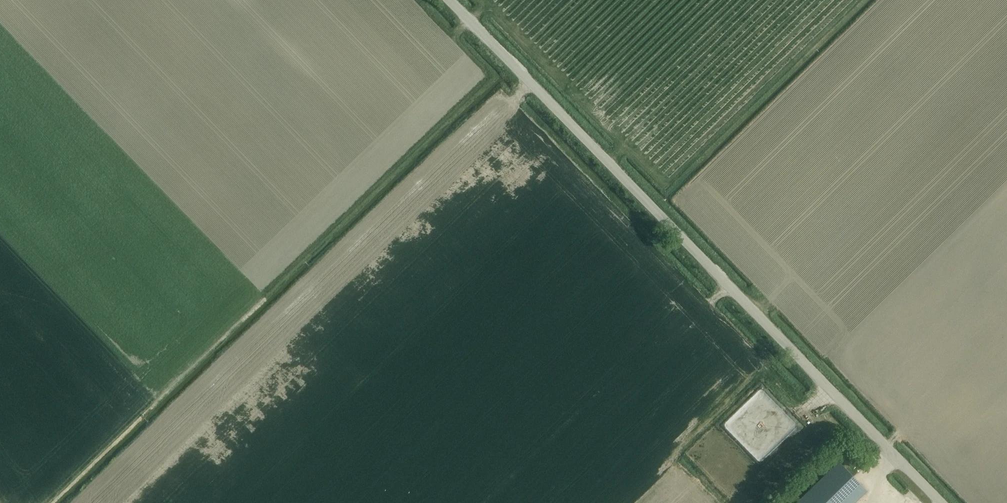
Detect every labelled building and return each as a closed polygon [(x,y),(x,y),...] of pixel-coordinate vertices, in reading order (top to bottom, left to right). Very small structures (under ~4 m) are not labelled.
[(781,421),(758,443),(737,422),(758,401),(750,393),(723,421),(760,458),(797,421),(777,402),(770,409),(781,421)] [(853,477),(839,462),(798,502),(855,502),(867,491),(853,477)]
